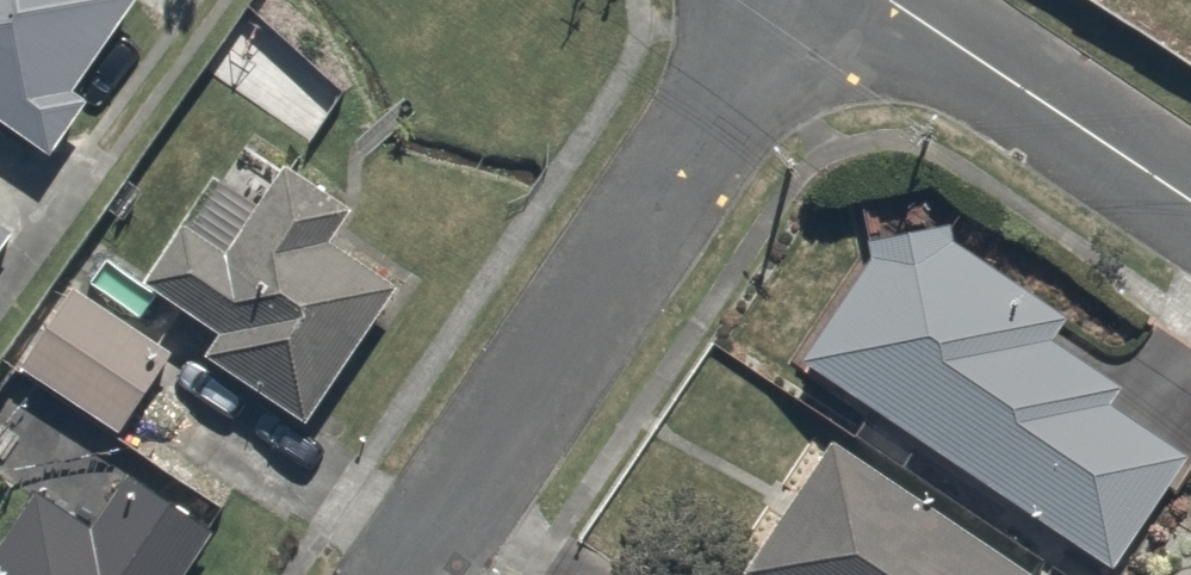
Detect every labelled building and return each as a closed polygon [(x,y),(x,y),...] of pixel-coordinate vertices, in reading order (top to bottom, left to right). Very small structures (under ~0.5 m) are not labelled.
[(33,152),(63,105),(46,93),(106,0),(0,0),(0,130),(33,152)] [(296,415),(383,272),(324,229),(350,186),(281,145),(220,245),(168,213),(127,281),(197,324),(183,347),(296,415)] [(898,198),(791,355),(1104,569),(1190,442),(1190,434),(1046,335),(1062,311),(898,198)] [(8,226),(0,220),(0,237),(8,226)] [(171,352),(56,288),(15,363),(129,426),(171,352)] [(813,438),(726,560),(746,574),(1005,574),(813,438)] [(197,522),(120,476),(92,522),(24,481),(0,522),(0,574),(165,574),(197,522)]
